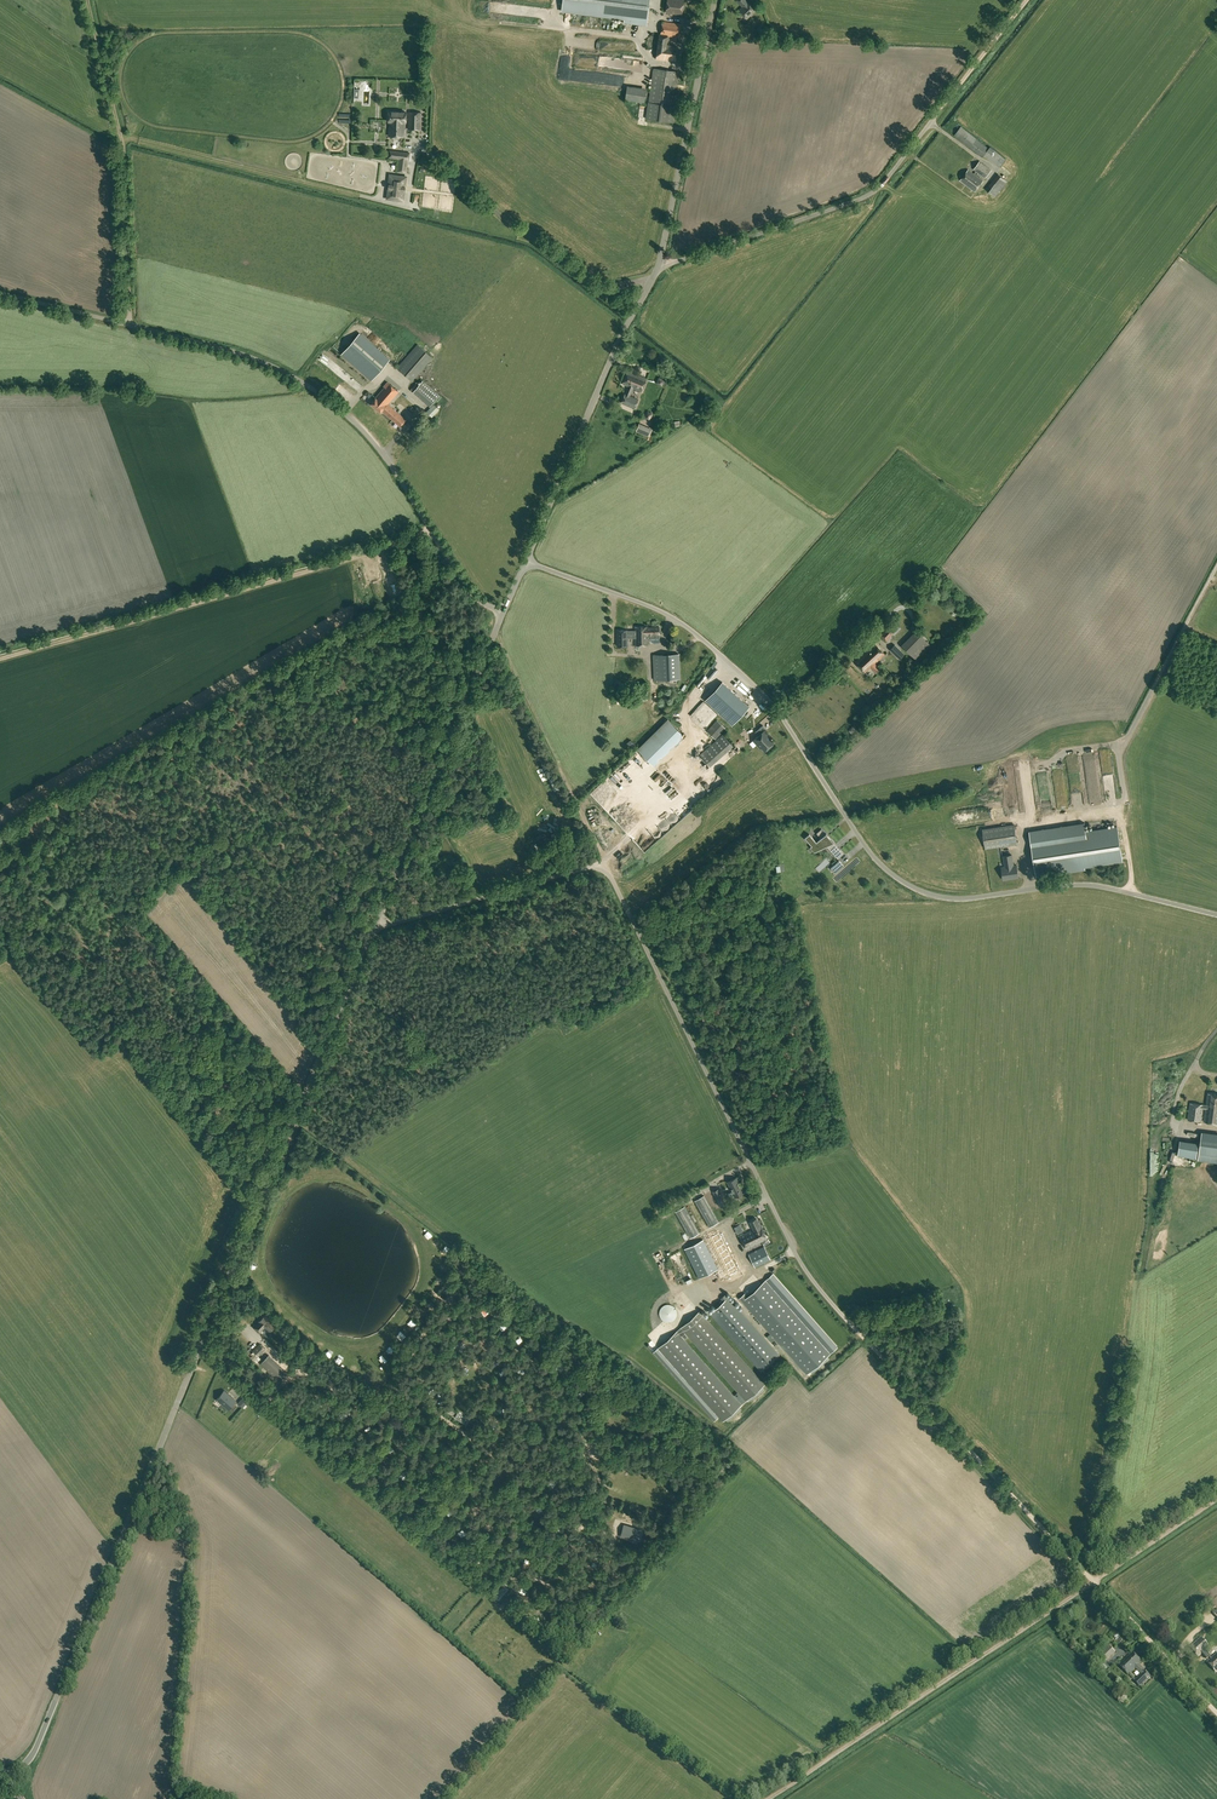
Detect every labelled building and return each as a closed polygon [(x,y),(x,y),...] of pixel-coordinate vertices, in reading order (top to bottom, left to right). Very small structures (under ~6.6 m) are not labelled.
[(562,12),(624,20),(624,23),(646,26),(649,0),(563,0),(562,12)] [(682,14),(682,10),(684,10),(684,6),(683,5),(683,1),(679,0),(668,0),(666,12),(682,14)] [(746,19),(756,10),(748,2),(747,2),(745,0),(736,0),(742,7),(738,10),(746,19)] [(526,6),(526,16),(539,17),(540,15),(546,15),(546,7),(526,6)] [(664,60),(675,61),(677,46),(666,45),(668,36),(679,37),(680,24),(662,22),(661,35),(659,34),(656,59),(664,60)] [(646,119),(672,122),(679,72),(653,68),(649,102),(648,102),(646,119)] [(625,100),(644,103),(646,88),(627,86),(625,100)] [(389,136),(404,136),(404,122),(406,122),(406,112),(388,112),(388,122),(389,122),(389,136)] [(408,129),(421,130),(421,113),(409,112),(408,129)] [(984,155),(999,167),(1006,159),(990,146),(988,148),(961,127),(955,135),(982,157),(984,155)] [(397,172),(407,173),(408,160),(409,160),(410,153),(389,150),(388,158),(398,159),(399,159),(397,172)] [(976,171),(985,178),(991,170),(979,161),(974,169),(976,171)] [(960,180),(975,191),(983,181),(974,174),(968,170),(960,180)] [(386,198),(403,201),(406,177),(390,174),(386,198)] [(986,189),(996,197),(1007,181),(998,174),(986,189)] [(369,326),(374,319),(369,315),(363,322),(369,326)] [(342,354),(364,373),(371,379),(389,359),(382,353),(360,334),(342,354)] [(397,368),(412,381),(433,357),(418,344),(397,368)] [(621,403),(635,409),(638,399),(630,396),(633,388),(641,392),(647,379),(628,371),(622,384),(628,386),(621,403)] [(413,392),(430,406),(439,395),(422,381),(413,392)] [(382,411),(400,426),(406,420),(387,404),(398,391),(387,382),(383,387),(384,387),(370,404),(380,412),(382,411)] [(433,416),(441,408),(436,403),(428,410),(433,416)] [(636,431),(648,437),(652,429),(639,423),(636,431)] [(410,433),(414,436),(420,430),(415,426),(410,433)] [(880,635),(886,641),(896,631),(890,625),(880,635)] [(634,627),(635,645),(649,645),(649,639),(660,638),(659,627),(648,627),(634,627)] [(628,638),(635,638),(635,631),(627,631),(627,630),(616,630),(617,646),(628,646),(628,638)] [(901,645),(916,660),(930,645),(915,630),(901,645)] [(871,667),(876,673),(880,669),(875,663),(884,654),(874,643),(855,661),(865,672),(871,667)] [(904,654),(895,644),(890,649),(899,659),(904,654)] [(653,655),(654,680),(660,679),(680,679),(679,654),(659,655),(653,655)] [(615,683),(622,688),(625,685),(617,680),(615,683)] [(722,682),(704,700),(731,725),(748,706),(722,682)] [(704,700),(691,714),(694,717),(707,703),(704,700)] [(637,749),(654,766),(685,736),(668,718),(637,749)] [(707,731),(716,739),(726,728),(717,720),(707,731)] [(763,731),(766,729),(763,725),(757,730),(760,734),(754,739),(758,743),(756,744),(760,748),(761,747),(765,751),(774,743),(763,731)] [(848,730),(851,733),(857,728),(854,725),(848,730)] [(710,745),(699,733),(691,741),(702,753),(710,745)] [(700,755),(710,766),(733,745),(723,734),(700,755)] [(630,740),(627,743),(632,749),(636,746),(630,740)] [(593,769),(574,780),(577,785),(596,774),(593,769)] [(694,805),(703,799),(699,793),(691,799),(694,805)] [(1030,834),(1034,862),(1036,877),(1068,872),(1086,870),(1085,866),(1123,860),(1118,826),(1086,830),(1085,822),(1029,831),(1030,834)] [(982,829),(985,848),(1017,844),(1014,825),(982,829)] [(832,848),(832,849),(830,847),(832,845),(833,846),(835,844),(826,834),(821,829),(816,833),(821,838),(816,841),(809,833),(805,837),(812,846),(810,847),(815,852),(826,846),(837,859),(844,853),(840,849),(836,853),(832,848)] [(1015,878),(1014,875),(1018,875),(1016,865),(1011,866),(1010,862),(1012,861),(1011,854),(1003,856),(1004,863),(1007,862),(1007,866),(1001,867),(1003,879),(1015,878)] [(830,868),(835,873),(843,865),(839,860),(830,868)] [(860,888),(851,878),(843,885),(849,891),(853,888),(856,892),(860,888)] [(1216,1123),(1216,1094),(1208,1093),(1207,1105),(1190,1103),(1188,1120),(1201,1121),(1202,1108),(1206,1109),(1204,1122),(1216,1123)] [(1198,1160),(1216,1162),(1216,1135),(1202,1133),(1198,1160)] [(1180,1141),(1178,1152),(1178,1155),(1197,1158),(1198,1143),(1180,1141)] [(727,1182),(735,1197),(744,1193),(736,1177),(727,1182)] [(718,1188),(713,1191),(720,1206),(725,1204),(718,1188)] [(695,1201),(710,1227),(719,1222),(704,1196),(695,1201)] [(676,1211),(691,1238),(699,1233),(684,1207),(676,1211)] [(740,1236),(746,1249),(767,1239),(760,1226),(756,1218),(750,1222),(753,1229),(740,1236)] [(739,1232),(745,1229),(741,1222),(735,1225),(739,1232)] [(425,1236),(432,1241),(436,1236),(429,1231),(425,1236)] [(706,1235),(720,1262),(729,1258),(715,1231),(706,1235)] [(684,1249),(699,1278),(717,1269),(703,1239),(684,1249)] [(749,1254),(755,1267),(770,1259),(764,1247),(749,1254)] [(676,1263),(681,1261),(679,1258),(684,1255),(682,1251),(672,1256),(676,1263)] [(721,1265),(730,1283),(743,1276),(735,1258),(721,1265)] [(766,1277),(790,1304),(795,1300),(771,1273),(766,1277)] [(739,1298),(740,1299),(806,1373),(829,1352),(765,1280),(747,1297),(744,1293),(739,1298)] [(710,1313),(761,1371),(779,1355),(725,1294),(721,1298),(723,1301),(710,1313)] [(679,1297),(682,1309),(689,1307),(686,1295),(679,1297)] [(660,1314),(660,1315),(660,1316),(660,1317),(661,1318),(662,1319),(663,1320),(664,1321),(665,1321),(666,1322),(667,1322),(669,1322),(670,1322),(671,1322),(672,1321),(673,1321),(673,1320),(674,1320),(674,1319),(675,1319),(675,1318),(676,1318),(676,1317),(677,1316),(677,1315),(677,1314),(677,1313),(677,1312),(677,1311),(677,1310),(676,1309),(675,1308),(675,1307),(674,1306),(673,1306),(672,1305),(671,1305),(670,1305),(669,1304),(668,1304),(667,1305),(666,1305),(665,1305),(664,1306),(663,1306),(662,1307),(662,1308),(661,1308),(661,1309),(660,1309),(660,1310),(660,1311),(660,1312),(659,1313),(660,1314)] [(485,1313),(489,1318),(494,1315),(490,1309),(485,1313)] [(700,1311),(677,1331),(681,1336),(685,1332),(746,1401),(749,1398),(751,1401),(765,1389),(763,1386),(764,1384),(700,1311)] [(254,1328),(259,1332),(264,1326),(269,1331),(276,1324),(265,1314),(258,1321),(259,1322),(254,1326),(254,1328)] [(681,1336),(677,1331),(657,1348),(723,1422),(725,1419),(728,1422),(742,1409),(739,1407),(746,1401),(737,1392),(734,1395),(681,1336)] [(253,1351),(258,1356),(265,1349),(260,1344),(253,1351)] [(260,1363),(264,1368),(273,1359),(268,1355),(260,1363)] [(385,1357),(381,1361),(387,1368),(391,1363),(385,1357)] [(559,1371),(564,1374),(568,1368),(563,1365),(559,1371)] [(467,1375),(471,1371),(467,1366),(462,1370),(467,1375)] [(224,1390),(217,1399),(229,1409),(236,1401),(224,1390)] [(248,1400),(244,1396),(238,1403),(243,1407),(248,1400)] [(466,1424),(469,1420),(457,1413),(458,1414),(455,1417),(467,1424),(466,1424)] [(341,1419),(345,1424),(350,1421),(345,1416),(341,1419)] [(640,1529),(623,1524),(620,1535),(632,1539),(632,1540),(636,1542),(640,1529)] [(504,1584),(494,1596),(497,1599),(507,1587),(507,1588),(504,1585),(504,1584)] [(1216,1672),(1216,1671),(1216,1653),(1212,1657),(1210,1654),(1208,1656),(1204,1651),(1209,1646),(1201,1637),(1190,1647),(1198,1656),(1202,1653),(1206,1658),(1207,1657),(1209,1660),(1207,1662),(1216,1672)] [(1100,1655),(1106,1661),(1116,1652),(1109,1646),(1100,1655)] [(1134,1680),(1140,1687),(1151,1677),(1139,1664),(1142,1661),(1132,1652),(1119,1665),(1128,1674),(1135,1668),(1141,1674),(1134,1680)] [(1097,1669),(1101,1674),(1108,1668),(1103,1663),(1097,1669)]
